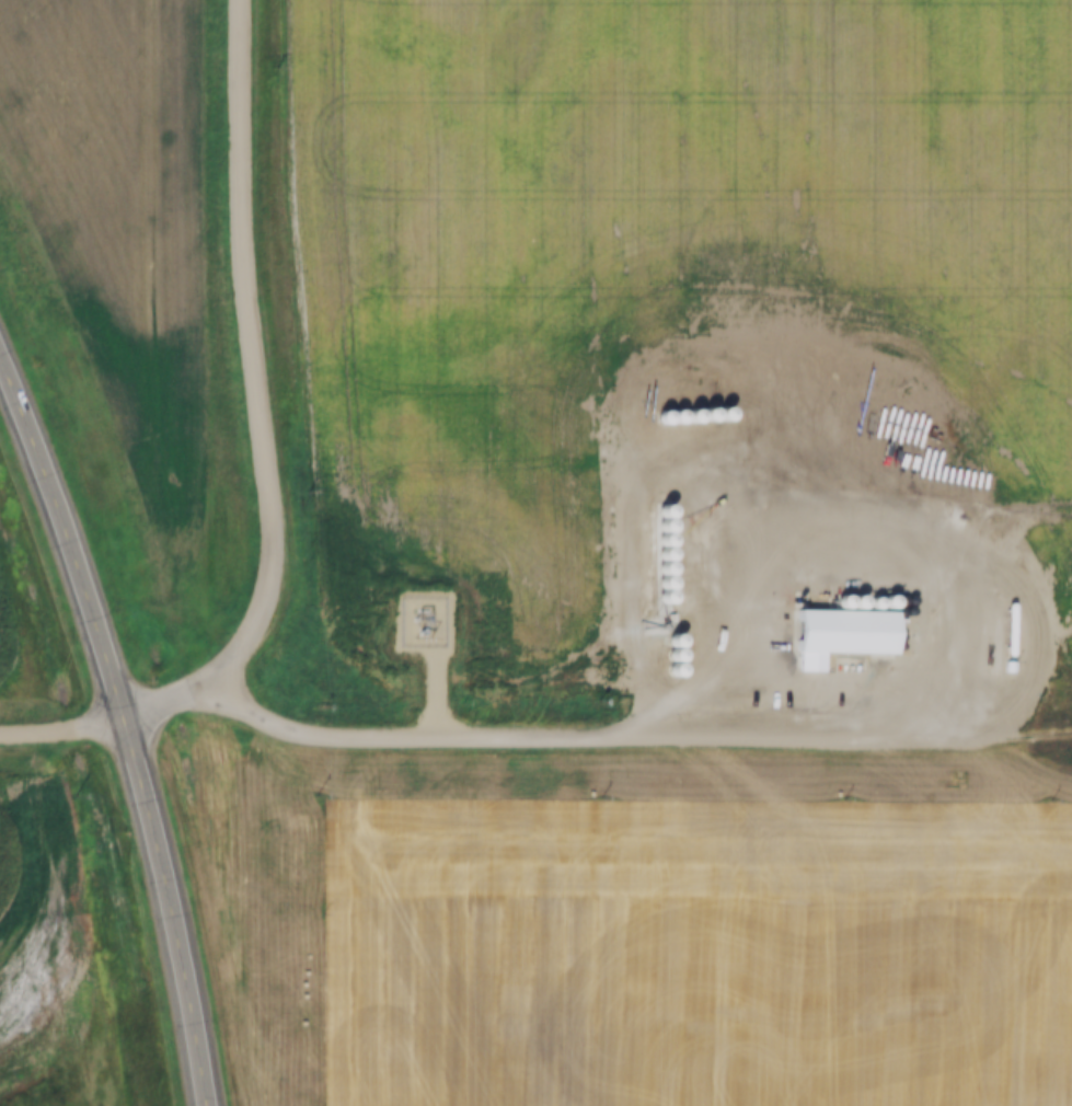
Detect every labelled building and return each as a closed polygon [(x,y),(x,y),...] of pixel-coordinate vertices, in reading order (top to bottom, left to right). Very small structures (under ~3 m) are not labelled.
[(699,422),(703,420),(705,417),(705,413),(703,410),(699,408),(695,411),(693,414),(693,417),(695,420),(699,422)] [(714,422),(718,420),(721,417),(721,413),(717,410),(714,408),(710,410),(707,413),(707,417),(711,420),(714,422)] [(669,423),(673,422),(676,418),(676,414),(672,411),(669,410),(665,412),(662,415),(662,418),(666,422),(669,423)] [(684,423),(689,422),(691,418),(691,414),(688,411),(684,410),(680,411),(678,414),(678,418),(681,422),(684,423)] [(656,423),(659,422),(661,418),(661,415),(659,412),(655,411),(652,412),(649,415),(649,418),(652,422),(656,423)] [(652,520),(656,518),(658,515),(658,511),(656,508),(652,507),(648,508),(646,511),(646,516),(648,519),(652,520)] [(652,534),(656,533),(658,530),(658,526),(656,522),(652,521),(648,522),(646,526),(646,530),(648,533),(652,534)] [(652,549),(656,548),(658,544),(658,540),(656,537),(652,535),(648,537),(646,540),(646,544),(648,548),(652,549)] [(653,563),(656,561),(658,557),(658,554),(656,551),(653,550),(648,551),(646,554),(646,558),(648,561),(653,563)] [(653,577),(656,575),(658,572),(658,568),(656,565),(653,564),(648,565),(646,568),(646,573),(648,576),(653,577)] [(653,591),(656,589),(658,586),(658,583),(656,579),(652,578),(648,579),(646,583),(646,587),(648,590),(653,591)] [(653,606),(656,603),(658,600),(658,597),(656,594),(653,592),(648,594),(646,597),(646,601),(648,603),(653,606)] [(666,612),(669,611),(671,609),(671,606),(669,603),(666,602),(664,603),(661,607),(661,609),(664,611),(666,612)] [(787,655),(782,655),(783,613),(880,615),(879,657),(812,656),(812,673),(786,672),(787,655)] [(665,647),(668,646),(671,643),(670,638),(668,635),(665,634),(660,635),(658,638),(658,643),(660,646),(665,647)] [(665,663),(668,661),(671,658),(670,654),(668,650),(665,649),(660,650),(658,654),(658,658),(660,661),(665,663)] [(992,664),(1002,664),(1002,673),(992,673),(992,664)] [(665,678),(669,677),(671,673),(671,669),(669,666),(665,665),(661,666),(659,669),(659,673),(661,677),(665,678)]
